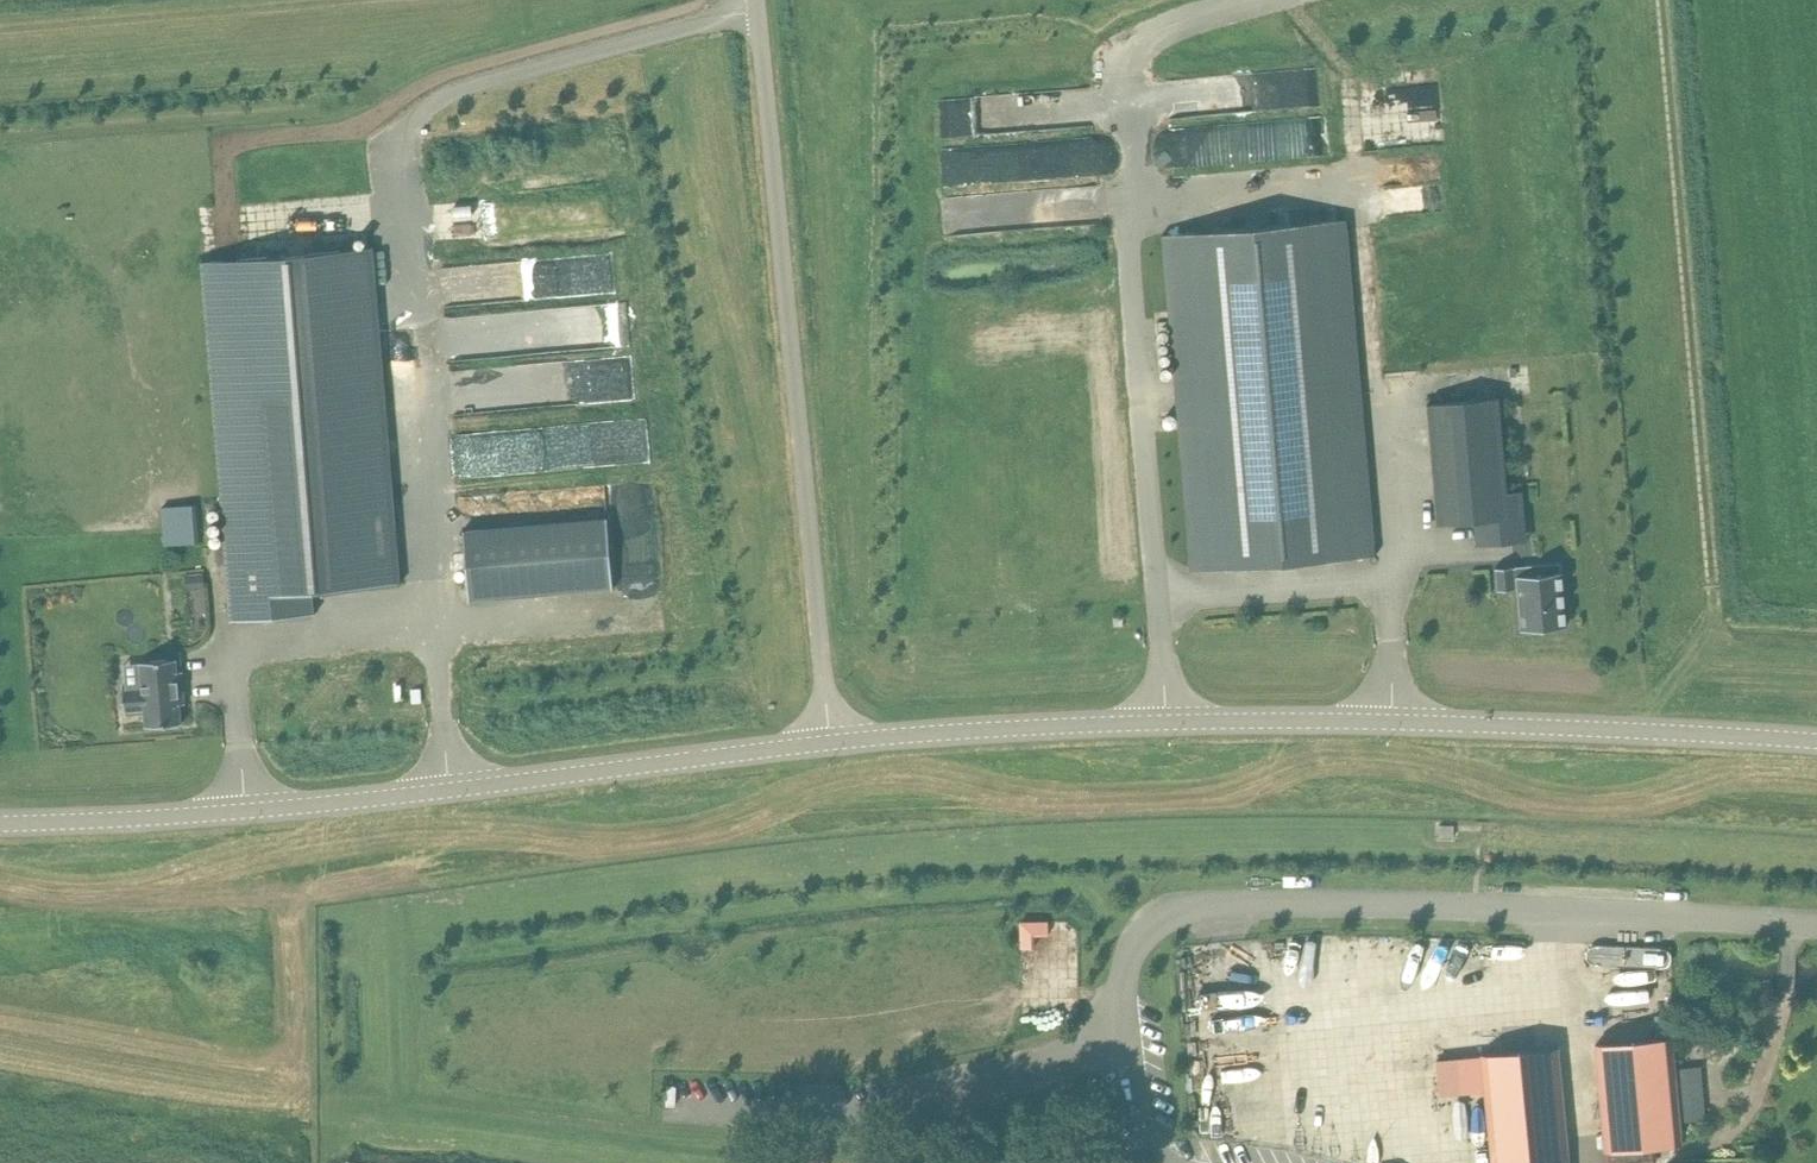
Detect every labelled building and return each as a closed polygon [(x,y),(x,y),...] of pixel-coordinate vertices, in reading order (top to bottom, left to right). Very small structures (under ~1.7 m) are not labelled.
[(1092,87),(938,98),(942,143),(952,142),(954,174),(974,173),(975,184),(1085,176),(1082,130),(1095,129),(1092,87)] [(1050,193),(1009,194),(1010,228),(1051,227),(1050,193)] [(1191,570),(1376,554),(1347,220),(1162,236),(1163,243),(1191,570)] [(369,249),(374,249),(374,248),(201,262),(201,263),(206,263),(224,484),(223,484),(234,619),(230,619),(230,621),(315,614),(315,612),(314,612),(312,590),(401,583),(401,581),(397,581),(378,364),(369,249)] [(602,283),(598,254),(566,258),(570,288),(602,283)] [(1431,404),(1429,404),(1429,407),(1439,525),(1474,522),(1476,546),(1512,543),(1508,492),(1500,398),(1431,404)] [(160,544),(188,543),(187,505),(159,506),(160,544)] [(469,601),(471,601),(471,599),(612,587),(612,589),(613,589),(607,518),(606,518),(606,519),(465,531),(465,530),(463,530),(469,601)] [(1566,618),(1567,618),(1566,611),(1565,611),(1561,563),(1525,566),(1525,568),(1517,569),(1517,566),(1516,566),(1516,567),(1514,568),(1514,566),(1496,568),(1497,590),(1516,589),(1516,588),(1517,588),(1521,630),(1567,626),(1566,618)] [(205,574),(185,575),(186,590),(206,588),(205,574)] [(145,725),(145,726),(182,723),(182,722),(181,722),(180,704),(186,703),(186,702),(185,702),(182,671),(183,671),(183,670),(177,671),(176,660),(177,659),(140,662),(140,663),(141,663),(143,684),(123,686),(125,714),(145,713),(146,725),(145,725)] [(1043,928),(1043,913),(1015,912),(1014,940),(1027,941),(1027,927),(1043,928)] [(1596,1045),(1605,1150),(1682,1143),(1673,1038),(1596,1045)] [(1482,1056),(1492,1162),(1569,1162),(1558,1048),(1482,1056)] [(1704,1066),(1684,1067),(1686,1119),(1705,1119),(1704,1066)]
